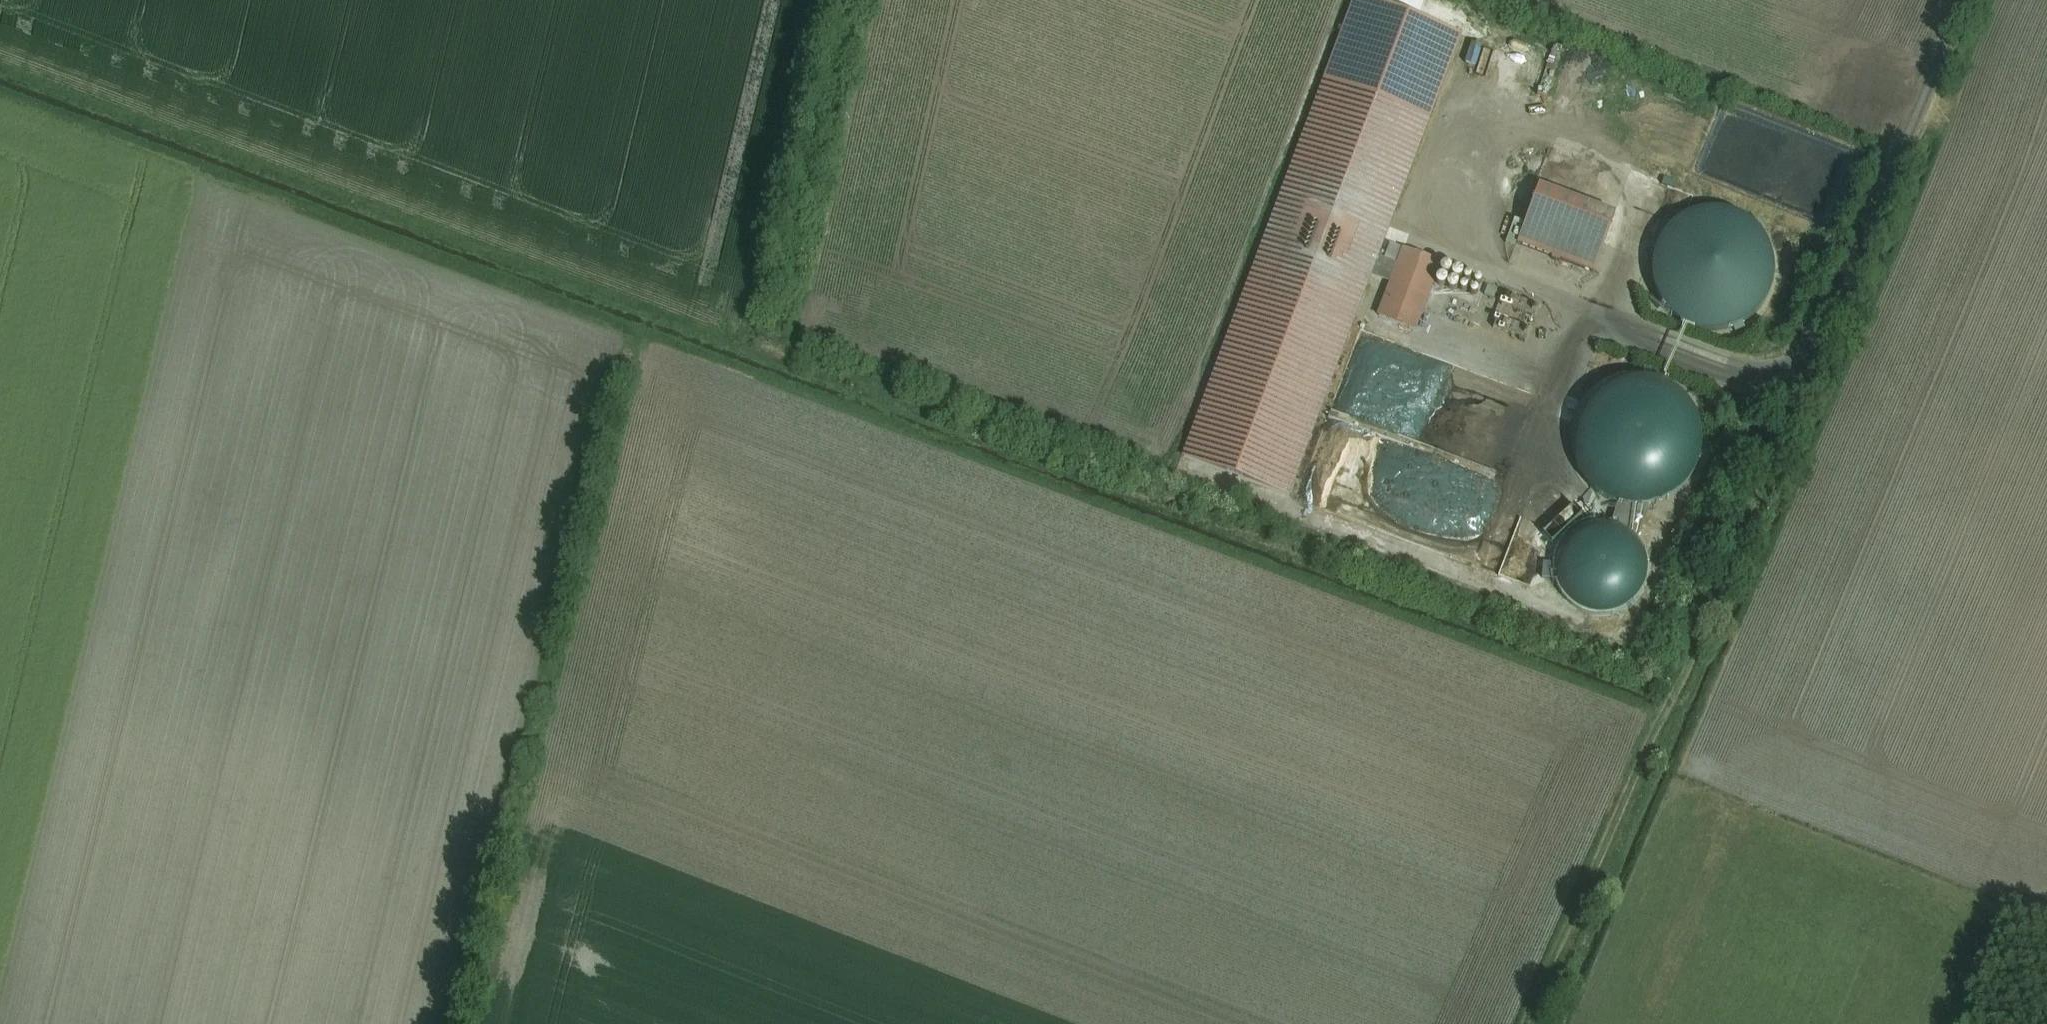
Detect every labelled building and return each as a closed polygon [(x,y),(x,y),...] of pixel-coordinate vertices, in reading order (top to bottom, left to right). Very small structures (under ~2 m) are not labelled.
[(1188,456),(1298,496),(1378,275),(1390,244),(1467,31),(1381,0),(1354,0),(1188,456)] [(1545,183),(1522,243),(1600,273),(1623,213),(1545,183)] [(1744,328),(1761,317),(1774,301),(1780,282),(1781,261),(1774,241),(1761,225),(1743,213),(1723,209),(1702,211),(1683,220),(1668,235),(1658,254),(1656,274),(1660,294),(1671,311),(1686,325),(1705,332),(1725,333),(1744,328)] [(1393,280),(1381,315),(1422,328),(1444,261),(1390,244),(1378,275),(1393,280)] [(1670,495),(1687,484),(1700,468),(1706,449),(1707,428),(1700,408),(1687,391),(1669,380),(1649,375),(1628,377),(1609,386),(1594,401),(1584,420),(1582,441),(1586,461),(1597,478),(1612,491),(1631,499),(1651,500),(1670,495)] [(1623,603),(1633,596),(1641,587),(1645,575),(1645,562),(1641,550),(1633,540),(1622,533),(1609,530),(1596,531),(1585,536),(1576,546),(1570,557),(1568,570),(1571,582),(1577,593),(1587,601),(1598,605),(1611,606),(1623,603)]
